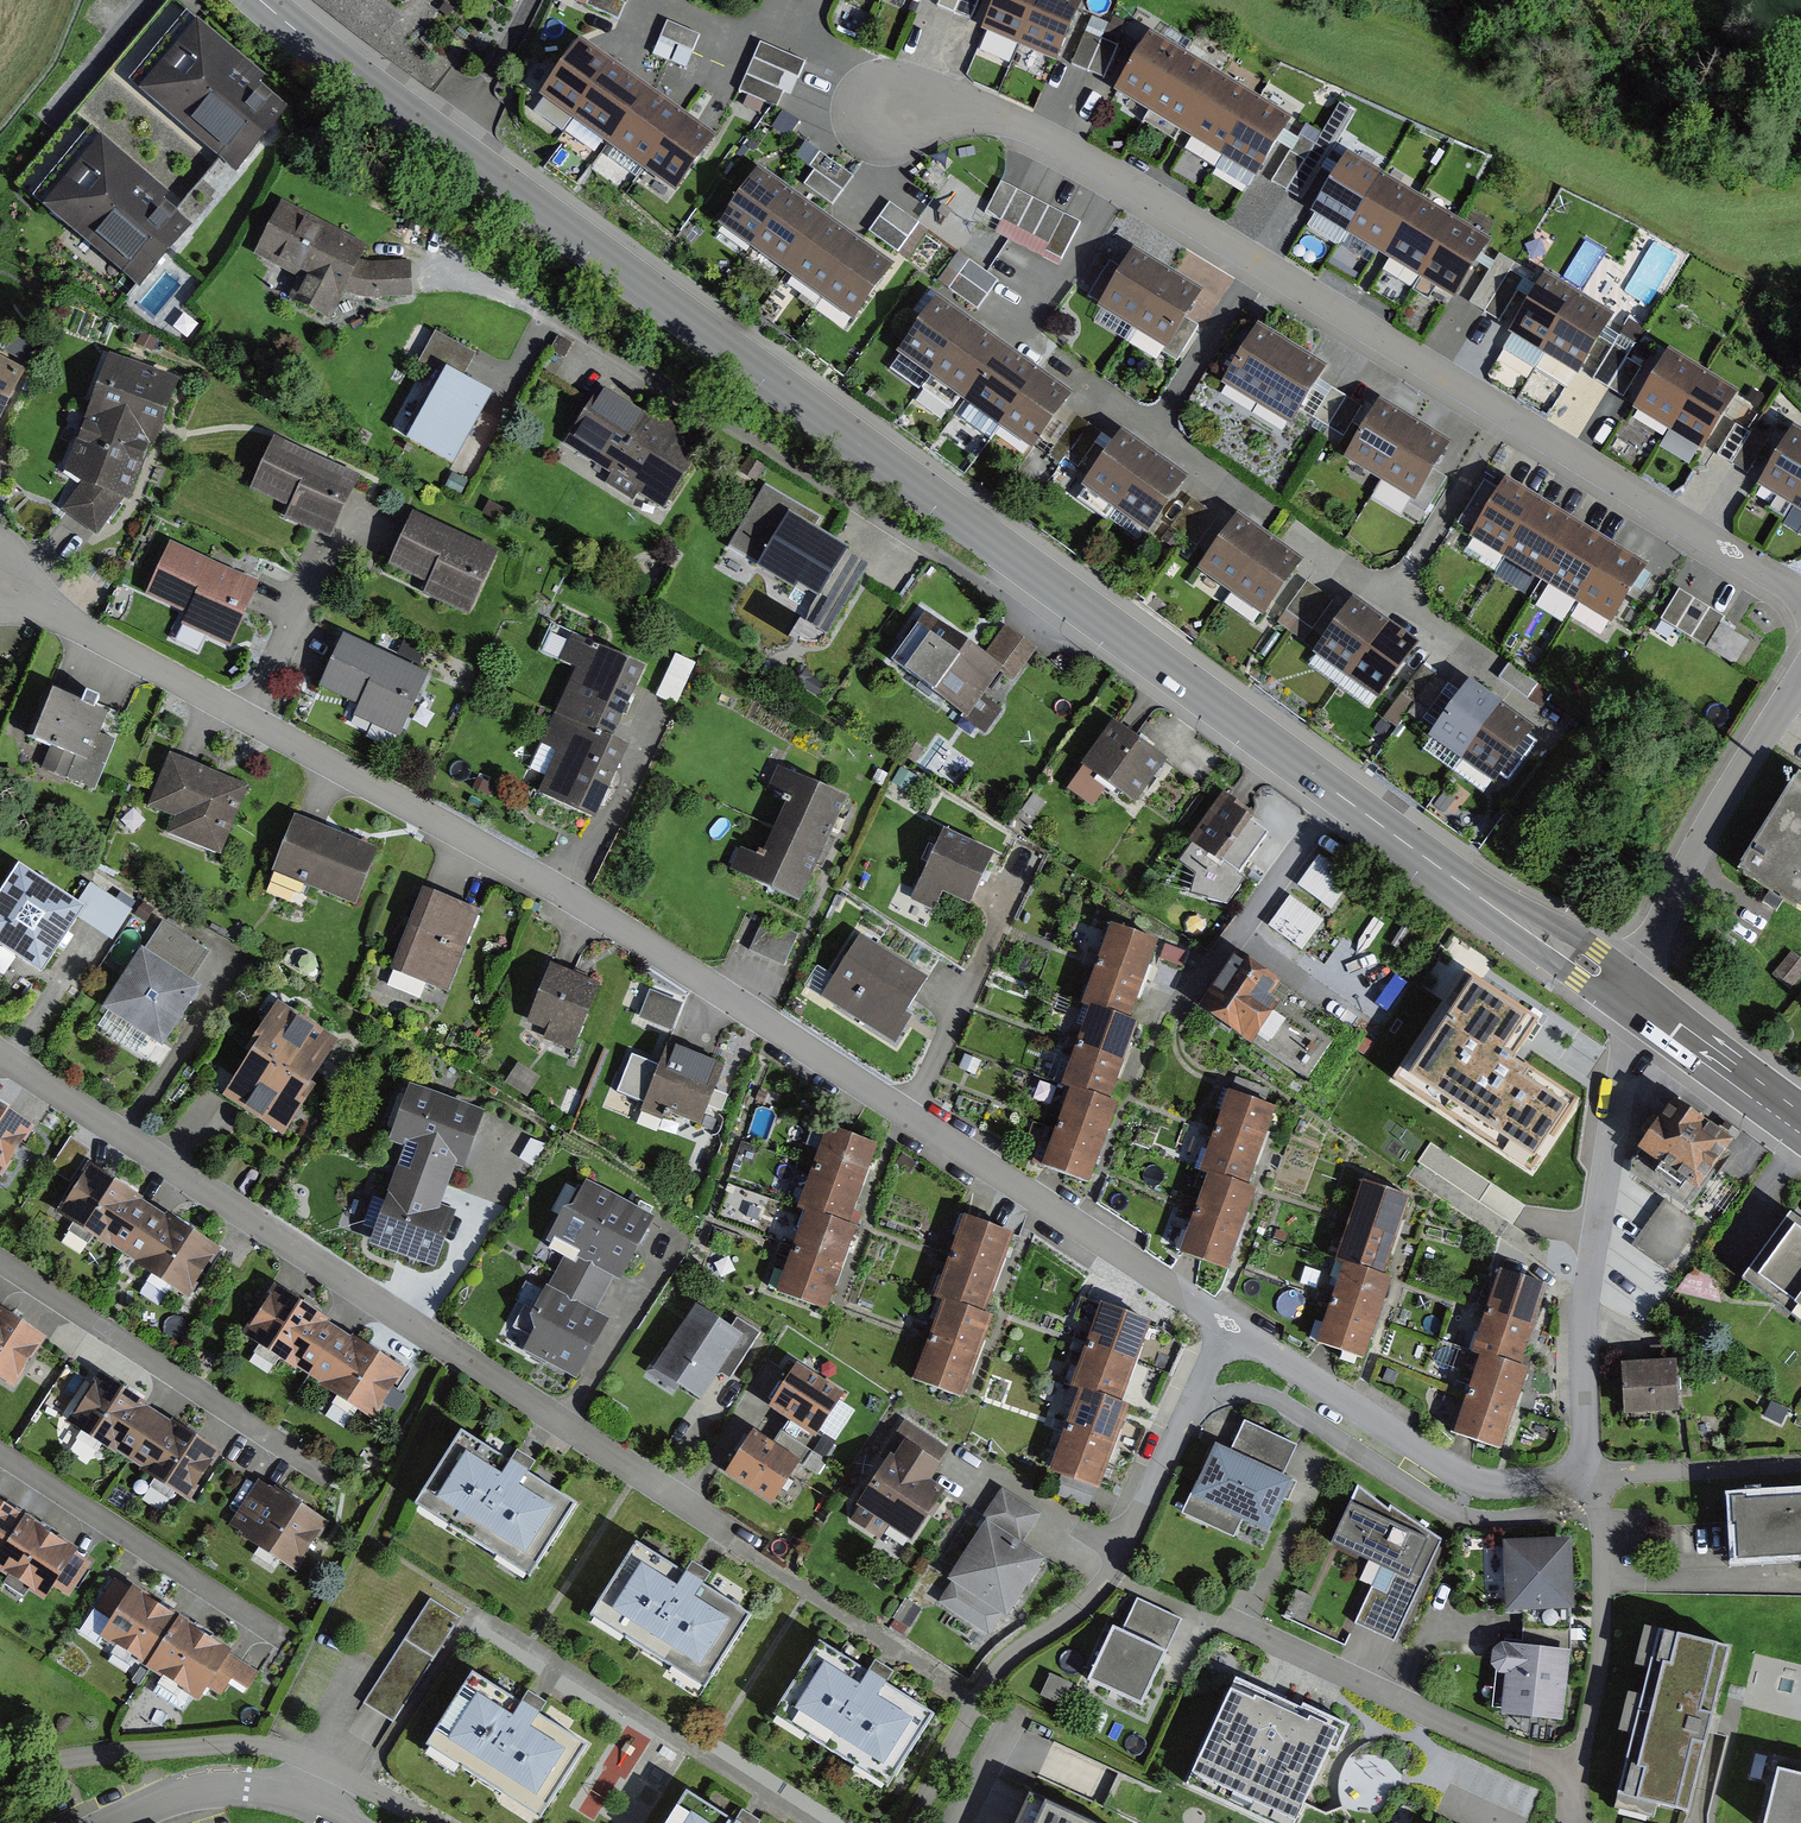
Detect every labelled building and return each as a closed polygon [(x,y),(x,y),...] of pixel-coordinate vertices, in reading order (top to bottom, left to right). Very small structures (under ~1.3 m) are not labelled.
[(176,0),(163,0),(12,176),(141,285),(297,103),(176,0)] [(623,6),(618,3),(611,0),(587,0),(584,5),(616,20),(620,12),(623,6)] [(937,7),(953,14),(970,22),(980,0),(940,0),(937,7)] [(1069,14),(1032,0),(986,0),(969,43),(1046,73),(1069,14)] [(699,36),(666,22),(652,55),(667,61),(675,44),(692,51),(696,43),(699,36)] [(1086,33),(1072,65),(1087,72),(1103,79),(1117,46),(1086,33)] [(1257,176),(1289,123),(1149,38),(1117,91),(1186,133),(1257,176)] [(676,193),(715,139),(582,42),(542,96),(676,193)] [(805,63),(760,44),(739,91),(777,107),(783,92),(791,96),(798,80),(805,63)] [(1306,127),(1271,182),(1280,188),(1302,201),(1356,115),(1340,105),(1320,136),(1306,127)] [(797,123),(783,114),(772,129),(786,139),(797,123)] [(804,185),(833,206),(843,192),(854,178),(820,153),(810,167),(815,171),(804,185)] [(1454,302),(1490,244),(1347,155),(1311,213),(1375,252),(1381,256),(1388,260),(1454,302)] [(854,320),(890,270),(755,174),(720,223),(854,320)] [(996,227),(1060,260),(1078,224),(1043,206),(1001,184),(986,214),(1000,221),(996,227)] [(917,226),(889,205),(879,219),(869,233),(897,253),(917,226)] [(283,209),(255,256),(275,266),(268,282),(327,312),(340,289),(354,293),(369,296),(407,295),(405,267),(379,269),(353,268),(364,244),(283,209)] [(1588,238),(1570,274),(1588,283),(1606,247),(1588,238)] [(1186,320),(1200,297),(1133,255),(1123,272),(1102,305),(1100,307),(1167,349),(1186,320)] [(1527,272),(1500,256),(1471,305),(1484,313),(1498,321),(1527,272)] [(996,282),(968,262),(948,289),(977,309),(987,295),(996,282)] [(1102,305),(1123,272),(1116,267),(1110,263),(1089,297),(1102,305)] [(1571,384),(1602,331),(1533,291),(1502,344),(1571,384)] [(1033,450),(1071,398),(937,301),(899,353),(1033,450)] [(1192,324),(1186,320),(1165,354),(1177,361),(1197,327),(1192,324)] [(1274,443),(1312,384),(1245,342),(1208,401),(1274,443)] [(1610,351),(1593,380),(1608,388),(1622,397),(1640,368),(1610,351)] [(1706,450),(1737,395),(1666,355),(1635,409),(1706,450)] [(174,387),(111,363),(69,474),(78,480),(71,491),(76,496),(65,510),(98,533),(124,502),(129,503),(151,447),(174,387)] [(442,484),(476,412),(426,388),(392,460),(442,484)] [(0,390),(0,443),(20,400),(0,390)] [(1347,397),(1333,390),(1315,417),(1343,435),(1360,407),(1347,397)] [(692,463),(589,403),(553,466),(599,493),(593,502),(623,520),(627,513),(654,528),(692,463)] [(1416,500),(1446,451),(1376,409),(1346,458),(1416,500)] [(1750,435),(1737,427),(1719,455),(1732,464),(1747,473),(1768,438),(1754,429),(1750,435)] [(330,541),(360,479),(274,438),(248,490),(289,509),(284,519),(330,541)] [(1780,443),(1748,501),(1800,531),(1800,455),(1780,443)] [(1134,554),(1176,497),(1110,448),(1068,505),(1134,554)] [(1600,637),(1633,582),(1495,498),(1462,553),(1600,637)] [(1190,536),(1204,545),(1222,518),(1207,509),(1190,536)] [(498,558),(411,516),(386,566),(428,586),(424,594),(470,617),(498,558)] [(805,622),(838,564),(776,528),(742,586),(805,622)] [(1253,632),(1290,579),(1227,536),(1190,589),(1253,632)] [(256,590),(169,550),(147,596),(186,613),(181,624),(230,646),(256,590)] [(1681,587),(1664,617),(1740,663),(1758,633),(1681,587)] [(1368,717),(1408,660),(1345,615),(1305,672),(1368,717)] [(428,679),(342,638),(318,688),(359,707),(355,715),(401,736),(428,679)] [(904,643),(874,685),(974,757),(993,731),(973,717),(989,694),(1005,702),(1029,671),(997,647),(976,676),(956,661),(947,672),(904,643)] [(526,814),(583,838),(614,765),(600,759),(631,689),(559,656),(548,681),(562,689),(530,764),(544,771),(526,814)] [(1489,799),(1523,746),(1455,702),(1420,755),(1489,799)] [(113,737),(43,712),(14,792),(84,817),(113,737)] [(1099,737),(1068,786),(1122,821),(1154,773),(1099,737)] [(1795,770),(1736,870),(1800,909),(1800,773),(1795,770)] [(242,811),(161,778),(131,850),(213,884),(242,811)] [(790,924),(837,817),(762,784),(754,808),(772,817),(748,872),(729,863),(715,891),(790,924)] [(1267,851),(1217,811),(1174,864),(1224,904),(1267,851)] [(368,870),(289,836),(263,899),(342,932),(368,870)] [(984,872),(930,848),(898,920),(924,932),(932,915),(960,925),(984,872)] [(1333,904),(1355,877),(1324,851),(1301,878),(1333,904)] [(10,887),(0,903),(0,981),(32,1002),(79,932),(10,887)] [(1295,891),(1271,921),(1305,947),(1328,917),(1295,891)] [(472,929),(409,905),(376,990),(439,1015),(472,929)] [(1150,933),(1101,916),(1073,999),(1081,1002),(1053,1078),(1062,1081),(1034,1161),(1082,1178),(1108,1096),(1105,1095),(1130,1015),(1123,1013),(1150,933)] [(796,937),(763,921),(749,951),(765,958),(782,967),(796,937)] [(209,978),(147,944),(88,1049),(150,1083),(209,978)] [(850,954),(809,1019),(885,1065),(925,1000),(850,954)] [(1350,1045),(1222,961),(1181,1024),(1309,1108),(1350,1045)] [(589,1001),(537,982),(510,1055),(562,1074),(589,1001)] [(683,1006),(651,991),(639,1018),(671,1033),(678,1018),(683,1006)] [(332,1065),(265,1028),(215,1118),(282,1155),(332,1065)] [(724,1066),(667,1044),(658,1066),(632,1055),(617,1094),(644,1104),(641,1111),(660,1119),(663,1112),(700,1126),(719,1078),(724,1066)] [(1544,1051),(1531,1085),(1567,1099),(1581,1065),(1544,1051)] [(1386,1097),(1401,1067),(1380,1057),(1365,1086),(1386,1097)] [(1269,1099),(1220,1083),(1193,1165),(1200,1167),(1171,1245),(1222,1263),(1249,1181),(1243,1178),(1269,1099)] [(1499,1093),(1475,1150),(1535,1176),(1560,1119),(1499,1093)] [(341,1259),(423,1285),(473,1129),(391,1102),(341,1259)] [(1725,1156),(1664,1115),(1626,1170),(1688,1211),(1725,1156)] [(0,1127),(0,1184),(26,1144),(0,1127)] [(1517,1225),(1528,1210),(1462,1162),(1462,1163),(1435,1143),(1425,1157),(1517,1225)] [(864,1163),(814,1146),(787,1226),(794,1230),(762,1312),(815,1331),(843,1245),(838,1242),(864,1163)] [(1405,1188),(1355,1172),(1330,1254),(1335,1256),(1310,1336),(1361,1351),(1383,1272),(1379,1270),(1405,1188)] [(209,1262),(83,1183),(46,1243),(172,1322),(209,1262)] [(1791,1199),(1741,1268),(1800,1311),(1800,1206),(1791,1199)] [(491,1365),(566,1398),(639,1236),(564,1202),(491,1365)] [(1007,1224),(953,1206),(924,1289),(932,1292),(904,1373),(958,1391),(987,1308),(980,1305),(1007,1224)] [(1542,1280),(1493,1265),(1468,1348),(1472,1351),(1447,1428),(1497,1443),(1521,1363),(1515,1361),(1542,1280)] [(1144,1314),(1092,1295),(1063,1381),(1071,1383),(1043,1465),(1093,1482),(1120,1399),(1115,1397),(1144,1314)] [(401,1391),(269,1302),(230,1359),(362,1448),(401,1391)] [(721,1347),(684,1320),(635,1394),(685,1427),(708,1390),(720,1400),(749,1352),(728,1337),(721,1347)] [(0,1331),(0,1404),(3,1406),(36,1354),(0,1331)] [(833,1410),(784,1379),(756,1424),(806,1454),(833,1410)] [(1667,1380),(1610,1383),(1612,1436),(1669,1434),(1667,1380)] [(212,1469),(88,1390),(55,1440),(180,1520),(212,1469)] [(1208,1434),(1177,1502),(1230,1526),(1237,1511),(1264,1523),(1289,1468),(1279,1463),(1291,1436),(1235,1410),(1221,1440),(1208,1434)] [(904,1445),(859,1514),(912,1548),(935,1513),(916,1501),(937,1467),(904,1445)] [(399,1526),(516,1602),(568,1522),(451,1446),(399,1526)] [(789,1479),(741,1448),(712,1494),(760,1524),(789,1479)] [(1352,1472),(1330,1532),(1378,1557),(1353,1615),(1397,1633),(1439,1530),(1352,1472)] [(1731,1492),(1736,1551),(1800,1550),(1800,1486),(1731,1492)] [(933,1610),(994,1644),(1040,1564),(1021,1551),(1038,1517),(999,1495),(933,1610)] [(319,1542),(249,1499),(218,1550),(288,1593),(319,1542)] [(1569,1598),(1571,1527),(1502,1526),(1501,1596),(1569,1598)] [(0,1528),(0,1598),(47,1630),(80,1581),(0,1528)] [(576,1636),(691,1713),(743,1636),(629,1559),(576,1636)] [(1105,1615),(1080,1669),(1134,1699),(1178,1611),(1132,1587),(1116,1620),(1105,1615)] [(368,1703),(401,1722),(466,1612),(432,1593),(368,1703)] [(247,1691),(107,1599),(75,1647),(191,1721),(198,1709),(212,1719),(222,1703),(236,1709),(247,1691)] [(1652,1816),(1655,1802),(1688,1811),(1730,1645),(1644,1623),(1634,1659),(1650,1663),(1643,1692),(1627,1688),(1617,1728),(1632,1732),(1614,1806),(1652,1816)] [(1492,1707),(1560,1712),(1567,1638),(1498,1633),(1492,1707)] [(809,1658),(758,1737),(873,1810),(924,1731),(809,1658)] [(1291,1689),(1229,1662),(1190,1753),(1214,1763),(1211,1769),(1232,1778),(1224,1796),(1247,1806),(1254,1789),(1275,1798),(1278,1791),(1302,1801),(1331,1734),(1340,1738),(1352,1710),(1302,1688),(1300,1693),(1291,1689)] [(1069,1700),(1076,1679),(1052,1670),(1045,1692),(1069,1700)] [(506,1822),(544,1822),(585,1756),(466,1684),(414,1767),(506,1822)] [(1019,1754),(994,1813),(989,1822),(1108,1822),(1119,1796),(1019,1754)] [(1768,1790),(1760,1822),(1800,1822),(1800,1798),(1768,1790)] [(670,1822),(716,1822),(684,1802),(670,1822)]
